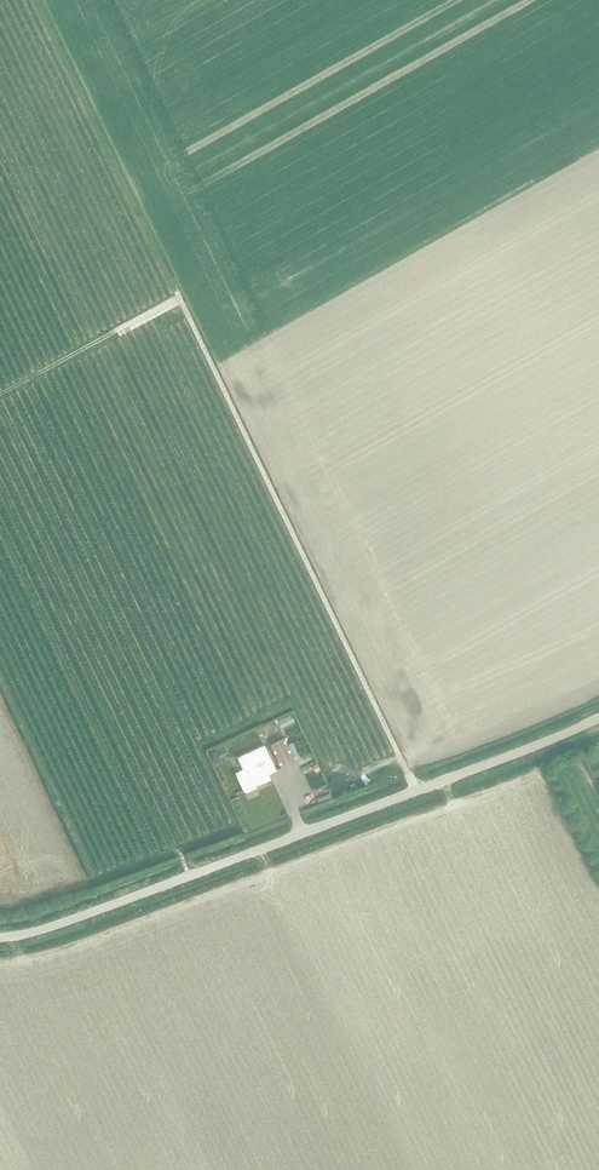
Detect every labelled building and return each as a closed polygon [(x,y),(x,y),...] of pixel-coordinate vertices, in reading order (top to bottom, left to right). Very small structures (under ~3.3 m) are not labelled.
[(276,738),(291,734),(289,726),(274,730),(276,738)] [(270,744),(281,767),(294,760),(283,738),(270,744)] [(243,769),(236,773),(244,790),(263,781),(260,774),(265,772),(265,773),(273,769),(262,746),(238,758),(243,769)]
